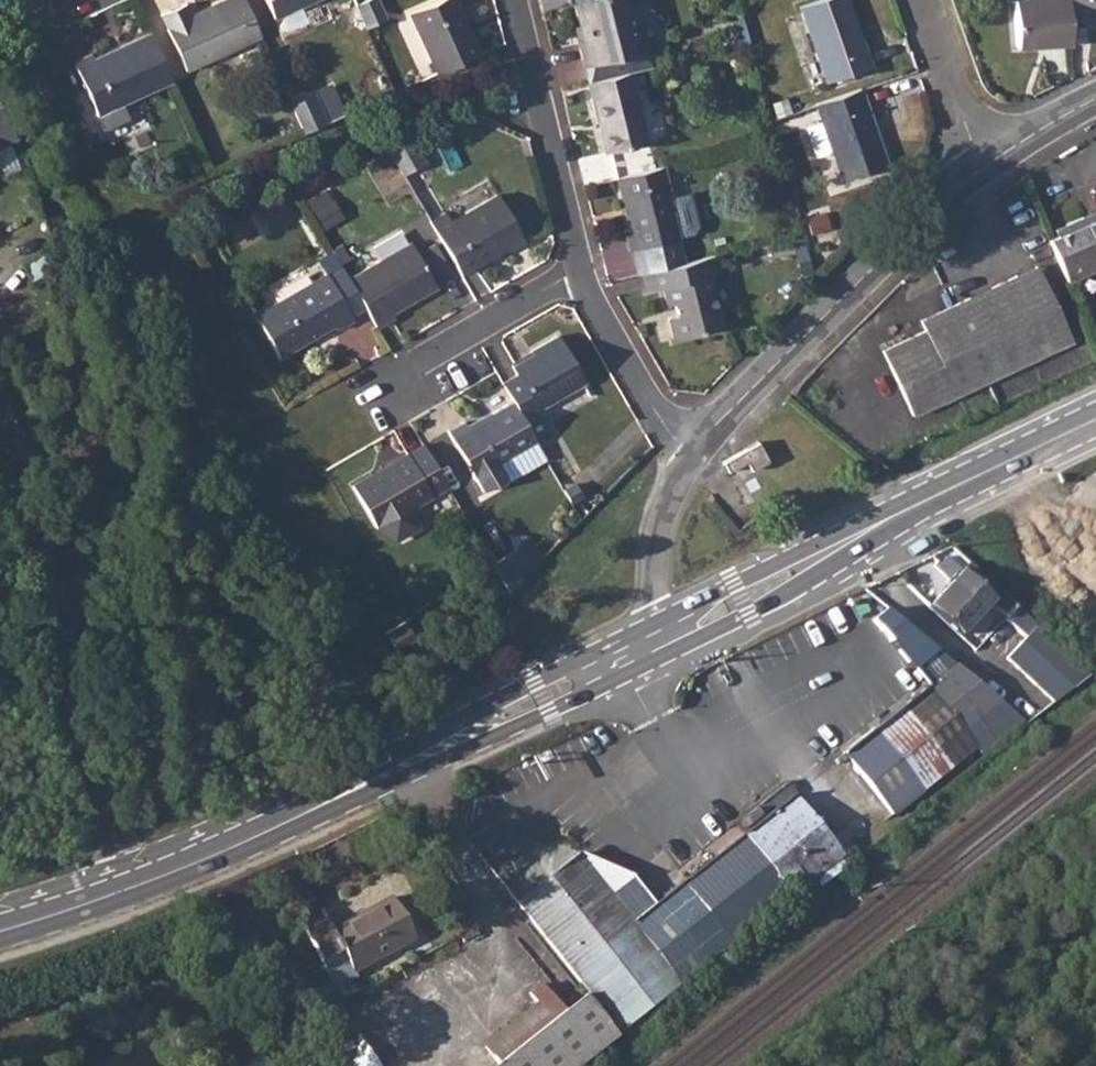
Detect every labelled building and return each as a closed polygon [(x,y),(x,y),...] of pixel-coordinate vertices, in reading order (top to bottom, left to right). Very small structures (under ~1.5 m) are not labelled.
[(244,0),(220,0),(204,7),(205,10),(194,16),(187,0),(185,0),(160,11),(185,69),(260,35),(244,0)] [(273,17),(313,0),(265,0),(273,17)] [(438,70),(479,51),(457,0),(432,0),(412,9),(438,70)] [(584,33),(578,35),(589,79),(629,69),(649,64),(645,48),(644,49),(632,0),(576,0),(584,33)] [(800,6),(824,81),(869,66),(847,0),(817,0),(800,6)] [(1066,0),(1012,0),(1013,15),(1016,46),(1069,43),(1067,17),(1066,0)] [(1067,17),(1095,15),(1095,0),(1066,0),(1067,17)] [(172,78),(151,30),(92,57),(89,51),(74,59),(95,112),(172,78)] [(589,79),(588,79),(604,148),(645,139),(629,69),(589,79)] [(860,88),(815,103),(798,109),(814,155),(831,150),(841,178),(886,163),(860,88)] [(310,95),(291,104),(302,131),(323,121),(310,95)] [(15,138),(1,105),(0,106),(0,144),(15,138)] [(407,137),(387,146),(401,172),(420,161),(407,137)] [(660,164),(616,174),(627,227),(622,229),(625,248),(630,247),(636,272),(681,261),(660,164)] [(701,224),(692,192),(674,196),(683,229),(701,224)] [(444,212),(429,220),(459,272),(506,245),(507,248),(522,239),(496,193),(449,219),(444,212)] [(825,212),(805,218),(810,234),(829,229),(825,212)] [(1084,217),(1087,223),(1095,220),(1095,212),(1084,217)] [(1050,240),(1068,282),(1095,270),(1095,220),(1087,223),(1084,217),(1066,224),(1070,231),(1058,237),(1050,240)] [(1066,224),(1055,230),(1058,237),(1070,231),(1066,224)] [(411,242),(349,277),(365,305),(372,318),(376,325),(392,316),(390,312),(435,286),(411,242)] [(48,249),(24,260),(30,276),(54,264),(48,249)] [(714,272),(710,254),(681,261),(636,272),(635,272),(639,290),(659,286),(663,302),(670,301),(673,313),(664,316),(670,337),(717,326),(705,275),(714,272)] [(307,265),(265,290),(272,303),(315,278),(307,265)] [(1038,265),(1017,275),(1052,350),(1073,341),(1038,265)] [(343,268),(327,277),(349,314),(365,305),(349,277),(343,268)] [(326,274),(255,314),(278,355),(333,324),(335,328),(351,319),(349,314),(327,277),(326,274)] [(1017,275),(952,305),(987,380),(1052,350),(1017,275)] [(915,344),(912,336),(882,350),(912,414),(987,380),(952,305),(921,319),(925,330),(929,338),(915,344)] [(925,330),(912,336),(915,344),(929,338),(925,330)] [(515,374),(499,382),(510,401),(523,425),(541,415),(536,407),(582,382),(555,335),(528,350),(530,354),(510,365),(515,374)] [(523,425),(510,401),(466,426),(463,420),(446,430),(479,490),(503,477),(495,461),(532,441),(523,425)] [(445,487),(420,445),(351,485),(373,527),(392,540),(414,529),(413,505),(445,487)] [(491,567),(505,594),(534,564),(520,551),(491,567)] [(989,602),(1006,617),(1016,606),(969,563),(930,606),(960,634),(989,602)] [(1016,606),(1006,617),(1026,635),(1036,624),(1016,606)] [(874,618),(914,668),(937,649),(887,608),(874,618)] [(403,621),(384,631),(394,649),(413,638),(403,621)] [(1036,624),(1026,635),(1006,657),(1053,700),(1089,672),(1036,624)] [(937,649),(914,668),(928,685),(955,664),(937,649)] [(928,685),(902,706),(952,766),(978,745),(964,728),(1000,700),(955,664),(928,685)] [(893,813),(952,766),(902,706),(843,752),(893,813)] [(792,794),(743,833),(793,893),(794,892),(841,855),(792,794)] [(743,833),(685,879),(734,940),(793,893),(743,833)] [(508,877),(520,895),(555,870),(543,852),(508,877)] [(582,852),(580,853),(634,919),(655,903),(631,873),(582,852)] [(580,853),(519,902),(621,1030),(734,940),(685,879),(655,903),(634,919),(580,853)] [(841,855),(794,892),(799,900),(846,862),(841,855)] [(301,921),(335,986),(355,976),(353,971),(414,938),(392,897),(359,914),(361,918),(336,931),(324,910),(301,921)] [(617,1033),(586,993),(565,1010),(542,982),(529,992),(536,1001),(484,1043),(499,1062),(494,1065),(576,1065),(617,1033)] [(335,986),(298,1005),(305,1020),(341,1001),(343,1000),(335,986)] [(298,1005),(285,1011),(296,1025),(305,1020),(298,1005)] [(319,1053),(330,1065),(355,1065),(336,1040),(319,1053)]
